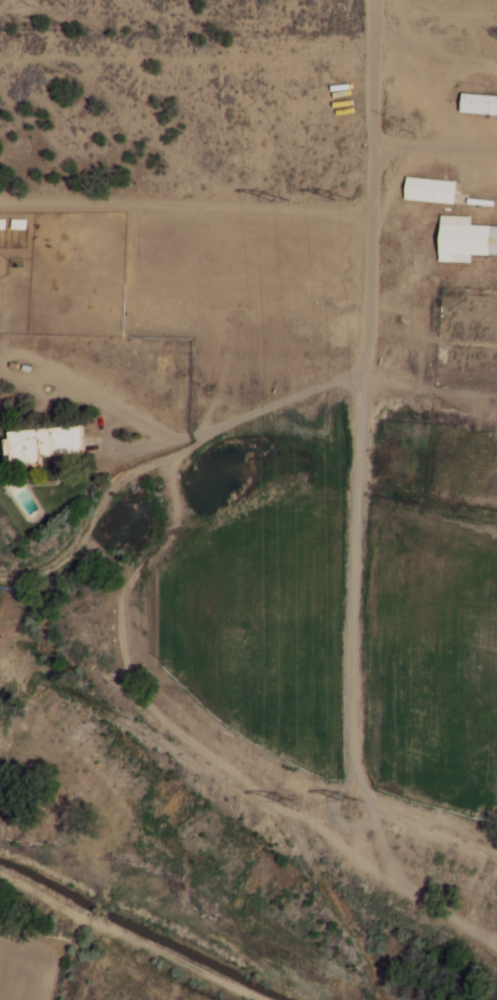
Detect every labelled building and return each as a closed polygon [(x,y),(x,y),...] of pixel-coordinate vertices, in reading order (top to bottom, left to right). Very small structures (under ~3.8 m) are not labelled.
[(460,94),(459,113),(496,115),(496,95),(460,94)] [(455,204),(457,181),(406,177),(404,200),(455,204)] [(12,229),(27,229),(27,219),(12,219),(12,229)] [(496,255),(496,224),(439,223),(439,254),(496,255)] [(83,426),(4,429),(6,467),(40,466),(40,458),(47,457),(46,446),(66,446),(66,455),(84,455),(83,426)]
